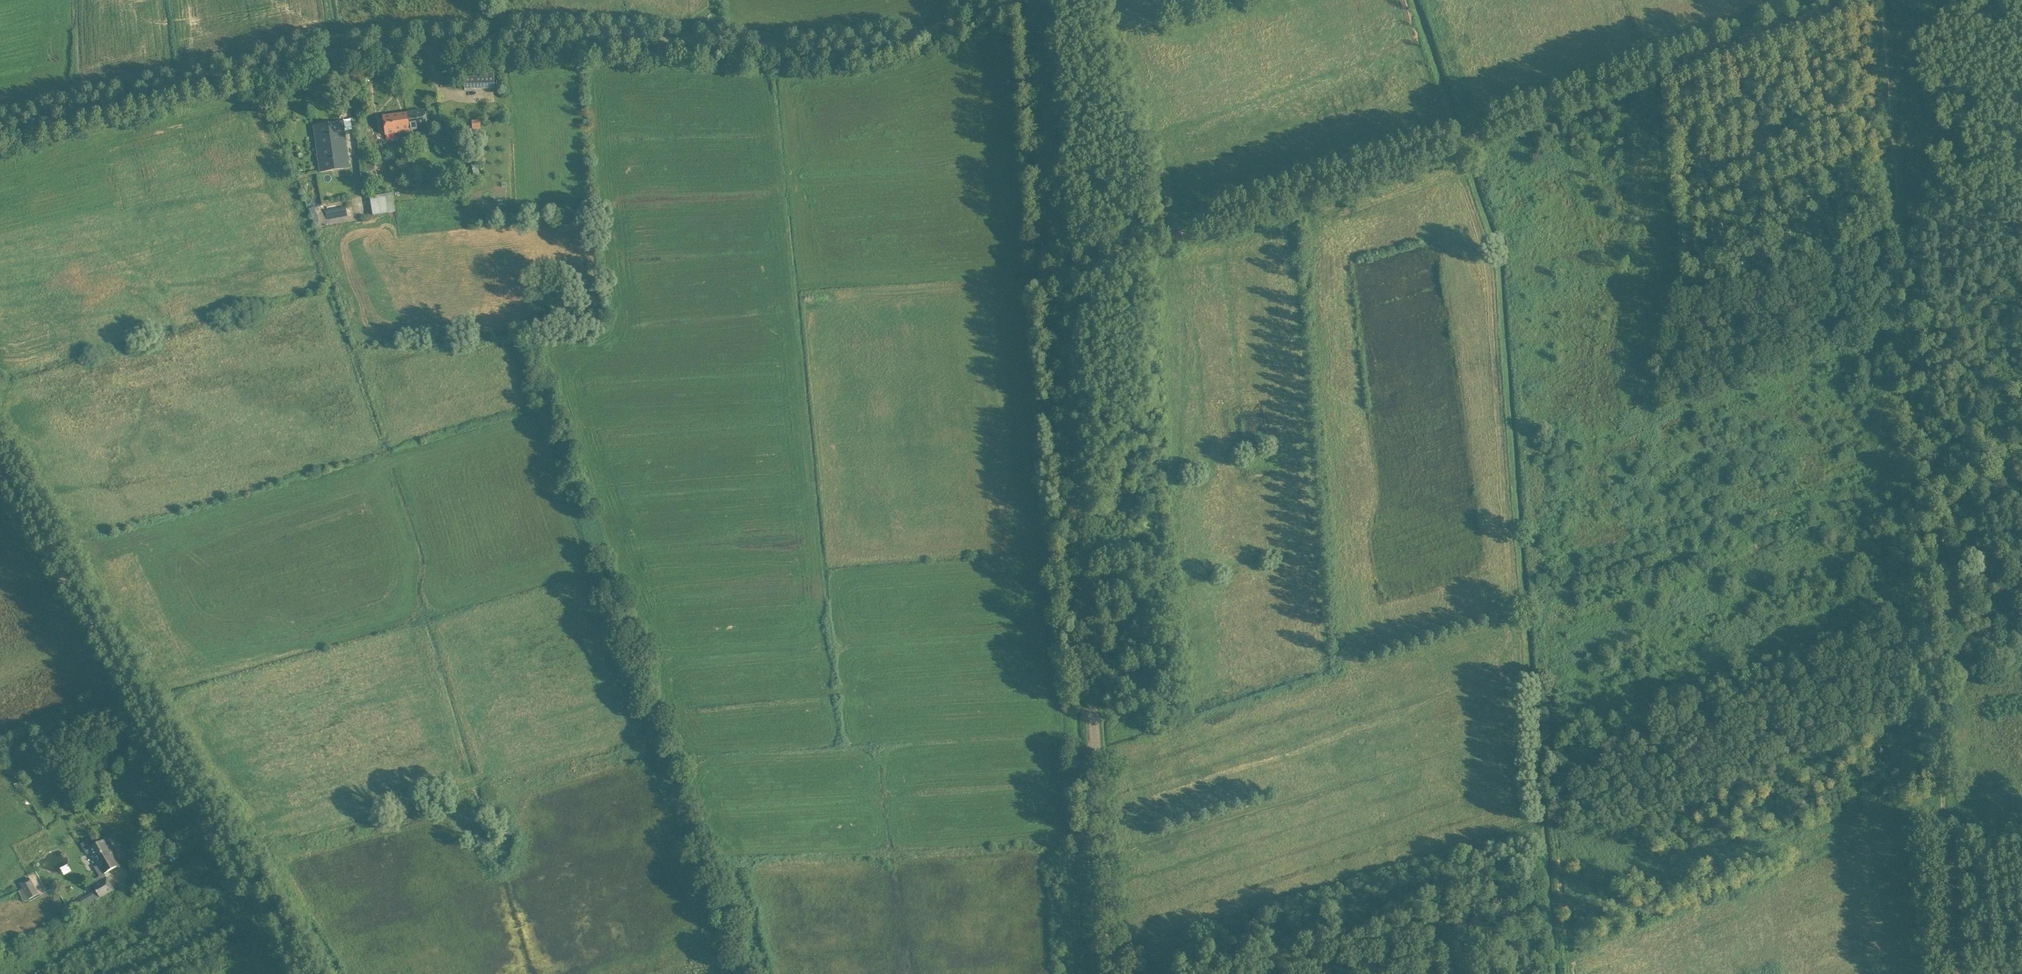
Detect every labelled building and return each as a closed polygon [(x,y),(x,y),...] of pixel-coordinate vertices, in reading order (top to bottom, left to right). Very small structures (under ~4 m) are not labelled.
[(465,90),(495,89),(495,73),(464,74),(465,90)] [(413,138),(412,130),(427,127),(425,110),(407,113),(408,123),(405,123),(406,127),(402,128),(402,132),(404,132),(405,135),(407,134),(408,139),(413,138)] [(400,140),(408,139),(407,134),(405,135),(404,132),(402,132),(402,128),(406,127),(405,123),(408,123),(407,113),(383,116),(385,134),(399,132),(400,140)] [(481,129),(480,119),(471,120),(472,130),(481,129)] [(350,167),(345,131),(343,121),(314,126),(320,171),(350,167)] [(374,175),(373,171),(375,171),(374,162),(364,164),(366,176),(374,175)] [(477,162),(471,164),(475,179),(481,177),(477,162)] [(373,215),(389,212),(396,211),(392,193),(370,196),(373,215)] [(345,204),(326,205),(327,217),(346,216),(345,204)] [(314,207),(309,208),(314,222),(318,221),(314,207)] [(105,839),(100,842),(96,834),(81,843),(87,854),(91,851),(98,864),(94,867),(100,876),(91,881),(93,885),(89,887),(92,892),(75,902),(80,910),(114,891),(104,874),(119,865),(105,839)] [(23,889),(18,891),(24,902),(39,894),(29,877),(20,883),(23,889)]
